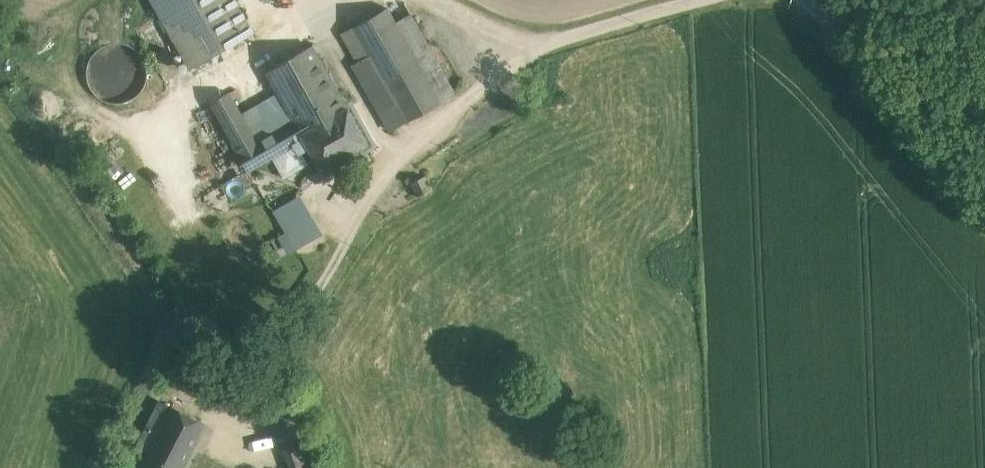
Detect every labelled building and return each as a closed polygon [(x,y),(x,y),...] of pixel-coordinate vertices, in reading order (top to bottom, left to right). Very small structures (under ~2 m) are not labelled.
[(234,0),(153,0),(191,67),(253,32),(234,0)] [(456,94),(411,14),(397,22),(388,7),(341,33),(357,62),(369,55),(407,122),(456,94)] [(145,84),(147,72),(145,61),(138,51),(129,45),(117,43),(106,45),(96,52),(90,61),(87,73),(90,84),(96,94),(106,100),(118,102),(129,100),(139,93),(145,84)] [(313,45),(266,71),(287,108),(301,134),(348,108),(313,45)] [(287,108),(250,129),(229,92),(211,102),(238,152),(238,153),(248,171),(304,139),(301,134),(287,108)] [(348,108),(301,134),(304,139),(321,169),(368,143),(348,108)] [(426,176),(412,183),(419,196),(432,189),(426,176)] [(299,192),(272,208),(285,230),(277,235),(287,252),(322,232),(299,192)] [(204,424),(162,402),(149,426),(192,448),(204,424)] [(149,426),(140,445),(151,450),(142,467),(181,467),(192,448),(149,426)] [(283,445),(291,467),(316,467),(330,464),(327,454),(315,457),(308,438),(283,445)]
